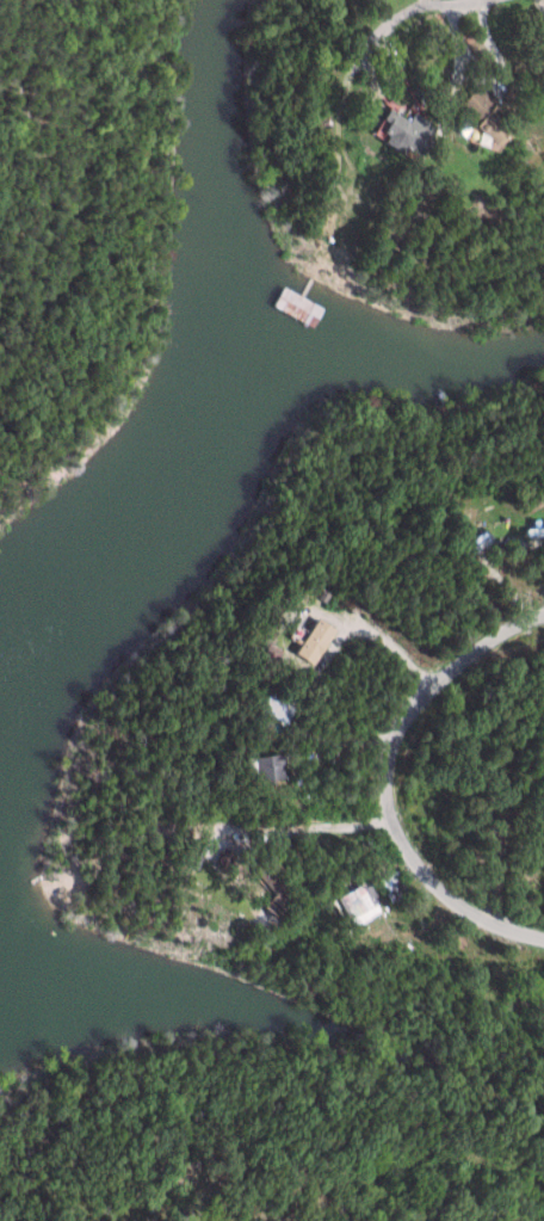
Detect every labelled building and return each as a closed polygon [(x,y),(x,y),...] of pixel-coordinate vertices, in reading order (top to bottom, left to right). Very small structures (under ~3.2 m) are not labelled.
[(492,110),(497,104),(478,86),(459,107),(501,146),(515,131),(492,110)] [(408,121),(388,109),(381,120),(386,123),(376,138),(402,155),(406,149),(419,157),(437,128),(413,113),(408,121)] [(295,656),(315,666),(334,628),(315,618),(295,656)] [(295,701),(262,689),(254,712),(287,724),(295,701)] [(256,758),(258,780),(284,777),(282,755),(256,758)] [(378,912),(367,884),(335,897),(347,925),(378,912)]
